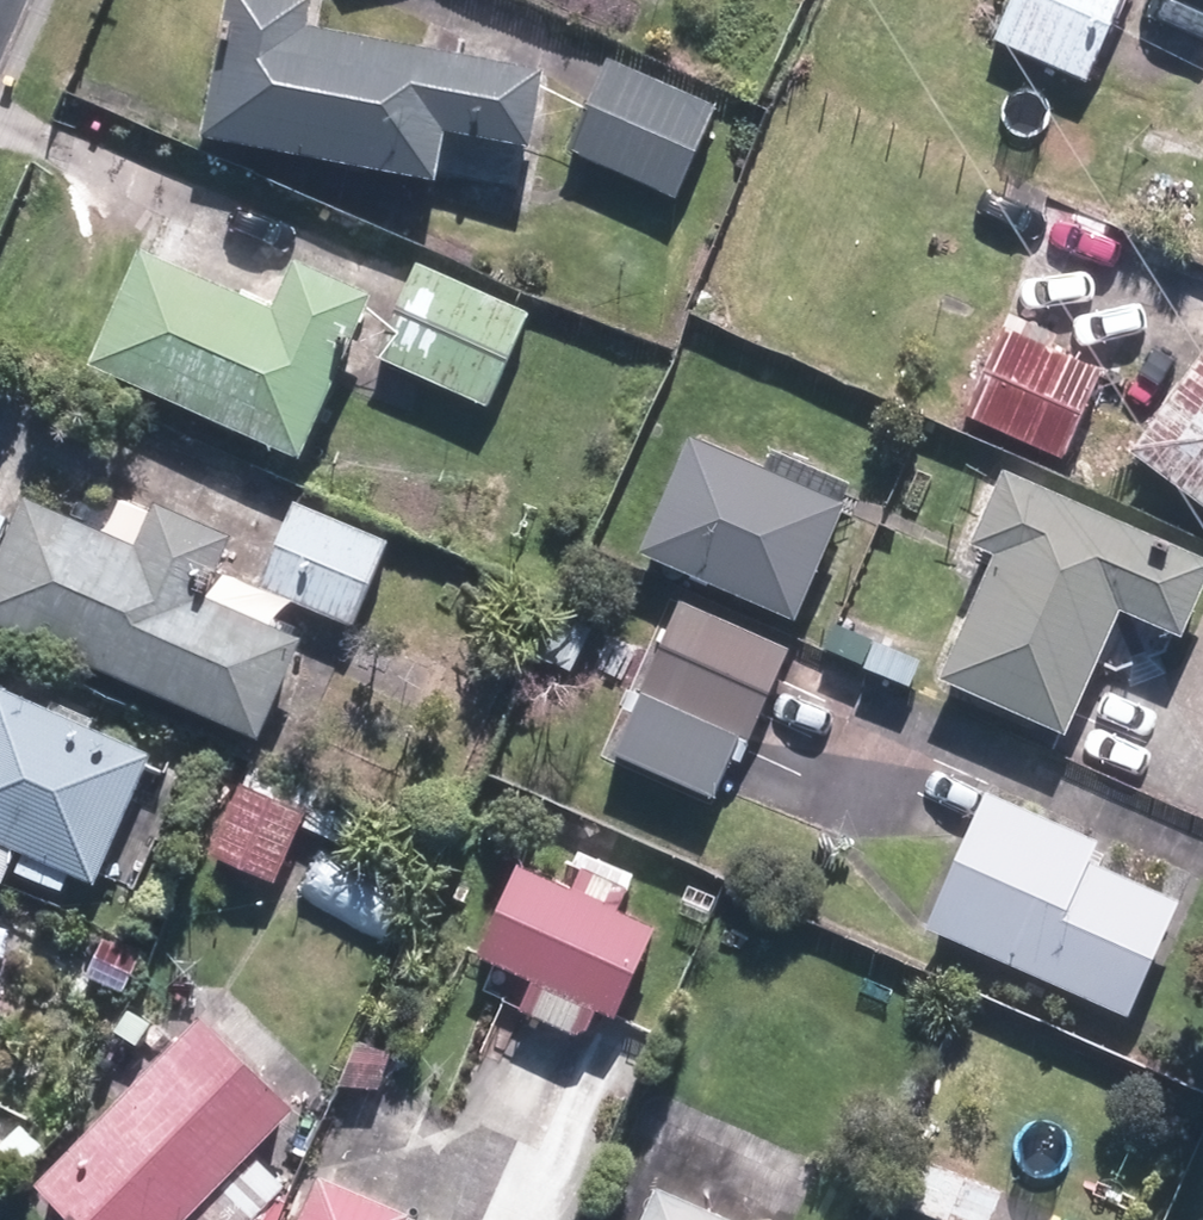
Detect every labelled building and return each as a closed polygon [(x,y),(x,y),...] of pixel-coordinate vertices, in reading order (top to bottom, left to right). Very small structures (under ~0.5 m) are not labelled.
[(217,133),(460,172),(468,122),(551,136),(564,59),(325,20),(329,0),(239,0),(217,133)] [(1135,0),(1019,0),(1003,35),(1100,79),(1135,0)] [(728,103),(621,56),(580,151),(687,197),(728,103)] [(143,244),(99,352),(324,444),(388,286),(306,253),(286,303),(143,244)] [(535,320),(424,268),(383,357),(493,409),(535,320)] [(1113,359),(1030,325),(991,419),(1074,453),(1113,359)] [(1146,439),(1202,483),(1202,365),(1146,439)] [(861,495),(703,426),(650,549),(808,617),(861,495)] [(1015,456),(978,538),(1008,552),(957,667),(1083,723),(1136,603),(1197,629),(1202,615),(1202,540),(1015,456)] [(42,492),(0,588),(0,617),(271,733),(315,632),(220,591),(246,531),(167,497),(149,539),(42,492)] [(302,495),(264,584),(365,627),(403,539),(302,495)] [(21,511),(0,502),(0,559),(21,511)] [(803,639),(689,591),(624,746),(728,790),(750,737),(760,741),(803,639)] [(9,684),(0,704),(0,828),(108,875),(163,751),(9,684)] [(1001,786),(941,922),(1144,1011),(1195,896),(1102,855),(1112,834),(1001,786)] [(670,924),(534,858),(488,954),(535,977),(525,999),(597,1035),(612,1003),(628,1010),(670,924)] [(219,1007),(47,1181),(87,1219),(263,1219),(298,1184),(265,1152),(315,1101),(219,1007)] [(588,1170),(619,1093),(573,1075),(542,1152),(588,1170)] [(942,1156),(924,1196),(978,1219),(998,1219),(1012,1188),(942,1156)] [(347,1164),(320,1219),(426,1219),(433,1205),(347,1164)] [(676,1177),(657,1219),(773,1219),(676,1177)]
